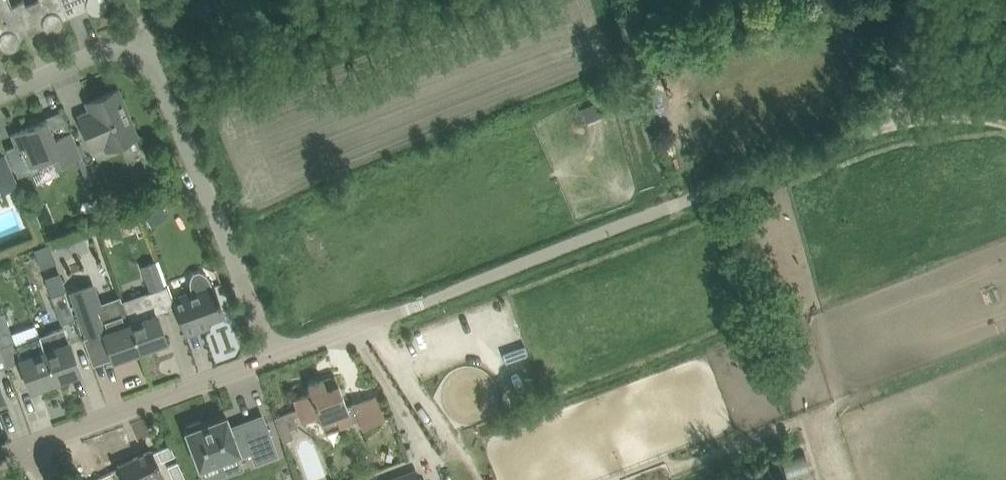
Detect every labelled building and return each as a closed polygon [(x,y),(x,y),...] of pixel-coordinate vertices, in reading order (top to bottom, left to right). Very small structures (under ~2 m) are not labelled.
[(24,36),(12,6),(10,0),(0,0),(0,46),(1,46),(3,48),(5,50),(8,51),(11,51),(14,50),(16,48),(18,46),(20,44),(20,41),(20,38),(24,36)] [(26,5),(24,1),(12,6),(24,36),(44,27),(46,29),(47,30),(49,31),(51,32),(53,32),(55,32),(56,32),(58,31),(60,30),(61,28),(62,27),(63,25),(64,23),(64,21),(63,19),(68,17),(61,0),(39,0),(26,5)] [(68,17),(88,9),(90,11),(92,13),(95,14),(98,14),(101,13),(103,11),(105,9),(107,6),(107,4),(107,1),(108,0),(61,0),(68,17)] [(78,115),(86,133),(93,151),(104,146),(106,150),(139,136),(119,88),(90,100),(93,108),(78,115)] [(16,144),(7,148),(18,176),(32,170),(31,166),(53,156),(57,166),(82,156),(79,149),(71,130),(55,137),(47,119),(12,134),(16,144)] [(0,187),(2,191),(19,184),(4,153),(0,155),(0,187)] [(160,202),(144,211),(152,224),(167,215),(160,202)] [(151,290),(168,284),(159,259),(142,265),(151,290)] [(186,334),(199,330),(210,326),(208,320),(225,314),(214,284),(212,285),(210,280),(208,276),(204,273),(199,271),(194,273),(192,277),(191,282),(191,287),(193,292),(173,299),(186,334)] [(140,350),(122,301),(121,298),(100,306),(93,285),(71,292),(85,331),(86,330),(88,336),(83,338),(92,363),(112,356),(113,360),(140,350)] [(65,291),(51,296),(61,323),(75,318),(65,291)] [(123,301),(122,301),(140,350),(166,341),(150,295),(124,304),(123,301)] [(32,389),(56,380),(40,336),(16,344),(4,312),(0,314),(0,343),(1,347),(8,365),(21,361),(32,389)] [(80,372),(73,351),(64,327),(40,336),(56,380),(80,372)] [(294,398),(298,409),(275,417),(283,441),(293,437),(290,428),(297,426),(294,416),(300,414),(301,417),(303,422),(319,416),(321,422),(338,416),(342,427),(358,420),(362,428),(367,426),(385,420),(376,395),(347,406),(336,375),(309,385),(311,392),(294,398)] [(190,430),(187,431),(200,468),(240,452),(251,448),(256,463),(278,455),(263,415),(241,423),(243,427),(232,431),(227,416),(203,425),(201,421),(188,426),(190,430)] [(118,464),(125,479),(163,479),(161,476),(163,476),(159,466),(152,450),(118,464)] [(416,471),(392,479),(419,479),(416,471)]
